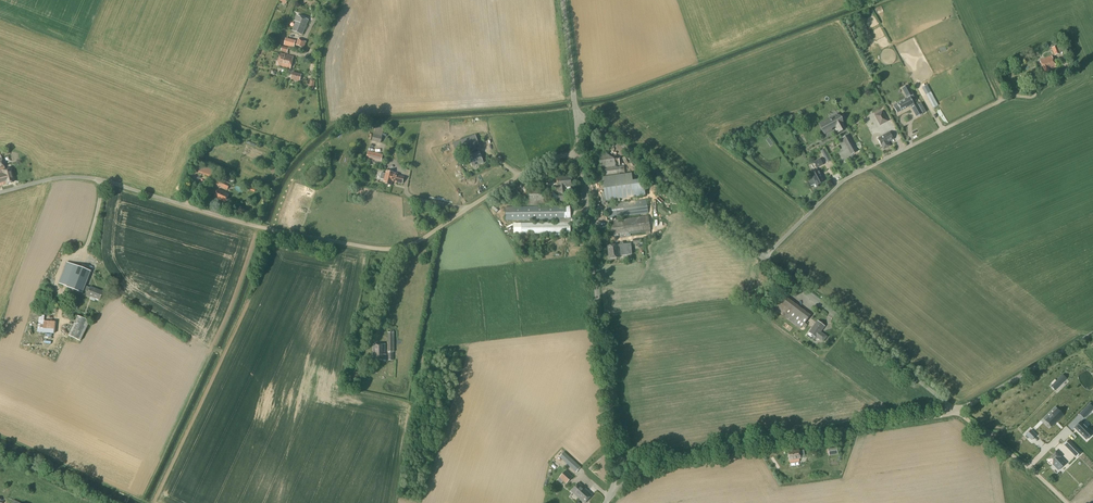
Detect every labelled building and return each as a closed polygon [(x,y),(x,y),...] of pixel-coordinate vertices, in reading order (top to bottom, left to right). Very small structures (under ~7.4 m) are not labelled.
[(294,21),(296,22),(292,31),(302,35),(308,20),(297,15),(294,21)] [(286,38),(284,45),(294,48),(296,41),(286,38)] [(298,39),(295,45),(304,49),(306,42),(298,39)] [(1051,48),(1054,56),(1060,53),(1065,51),(1062,44),(1051,48)] [(293,57),(285,55),(280,54),(277,66),(290,69),(293,57)] [(1050,71),(1049,70),(1056,67),(1051,56),(1039,61),(1044,73),(1050,71)] [(292,72),(291,78),(300,80),(302,74),(292,72)] [(904,99),(893,105),(897,113),(910,106),(916,117),(923,114),(917,104),(914,106),(912,103),(916,101),(913,95),(913,94),(908,85),(901,89),(907,99),(905,100),(904,99)] [(932,91),(927,93),(935,108),(939,106),(932,91)] [(921,94),(928,108),(932,106),(925,92),(921,94)] [(882,111),(874,115),(880,126),(888,121),(882,111)] [(844,127),(837,114),(821,123),(823,127),(822,128),(825,133),(831,130),(830,128),(834,125),(837,131),(844,127)] [(890,146),(888,142),(893,139),(889,132),(877,139),(883,150),(890,146)] [(374,134),(372,141),(381,143),(382,137),(374,134)] [(475,147),(475,146),(478,144),(477,139),(475,134),(453,143),(457,154),(475,147)] [(851,155),(858,151),(849,134),(842,138),(851,155)] [(831,161),(825,149),(821,151),(827,163),(831,161)] [(472,167),(479,164),(479,165),(483,163),(478,152),(468,157),(472,167)] [(383,156),(369,153),(368,159),(382,162),(383,156)] [(601,169),(601,168),(602,177),(626,174),(624,165),(620,165),(619,159),(614,160),(607,154),(599,155),(601,169)] [(5,170),(1,155),(0,156),(0,186),(6,184),(6,185),(13,183),(11,176),(9,169),(5,170)] [(205,167),(202,174),(214,179),(217,171),(205,167)] [(380,179),(384,180),(383,184),(391,186),(392,181),(402,184),(404,177),(394,175),(394,173),(386,171),(386,174),(381,173),(380,179)] [(819,184),(824,181),(818,171),(811,175),(815,183),(813,184),(815,189),(820,186),(819,184)] [(605,201),(646,196),(644,184),(633,186),(632,174),(602,178),(605,201)] [(557,178),(558,188),(555,188),(556,194),(559,194),(559,202),(568,200),(567,193),(566,193),(565,187),(571,186),(570,176),(557,178)] [(218,179),(216,185),(227,190),(230,185),(218,179)] [(527,189),(527,201),(527,206),(546,205),(546,201),(548,201),(548,197),(544,197),(544,189),(527,189)] [(229,195),(218,190),(214,198),(225,203),(229,195)] [(606,205),(606,210),(608,219),(648,213),(647,199),(606,205)] [(559,222),(521,223),(513,223),(513,235),(570,234),(570,206),(505,207),(506,221),(559,220),(559,222)] [(611,237),(650,232),(648,216),(608,221),(611,237)] [(618,245),(618,248),(620,247),(621,256),(632,255),(630,244),(618,245)] [(609,259),(619,257),(617,245),(608,246),(609,259)] [(59,284),(82,293),(83,290),(85,286),(90,272),(67,263),(59,284)] [(90,288),(85,286),(83,290),(88,292),(87,295),(99,300),(102,292),(90,287),(90,288)] [(810,315),(782,294),(772,308),(800,329),(810,315)] [(44,315),(39,315),(37,332),(54,334),(56,322),(43,321),(44,315)] [(90,322),(77,316),(68,335),(80,341),(90,322)] [(816,338),(816,337),(823,342),(827,337),(820,332),(824,326),(817,321),(809,333),(816,338)] [(373,345),(373,355),(372,355),(372,361),(386,360),(386,355),(385,355),(385,345),(373,345)] [(1056,381),(1050,386),(1054,390),(1060,385),(1056,381)] [(1055,411),(1045,421),(1051,427),(1061,417),(1055,411)] [(1081,422),(1075,428),(1084,438),(1090,431),(1081,422)] [(1024,457),(1033,448),(1021,437),(1012,447),(1024,457)] [(1071,442),(1066,447),(1071,452),(1074,450),(1078,454),(1080,452),(1071,442)] [(828,449),(824,450),(825,458),(829,457),(829,456),(838,455),(837,448),(828,449)] [(789,460),(789,463),(799,462),(799,459),(800,459),(799,453),(806,453),(805,449),(799,450),(788,451),(789,460)] [(1032,449),(1028,454),(1037,464),(1042,460),(1032,449)] [(581,467),(564,452),(559,457),(576,473),(581,467)] [(1054,453),(1046,462),(1050,466),(1051,465),(1057,472),(1064,465),(1058,459),(1058,458),(1054,453)] [(566,471),(559,478),(566,484),(573,477),(566,471)] [(571,491),(583,502),(585,502),(592,495),(579,483),(571,491)]
